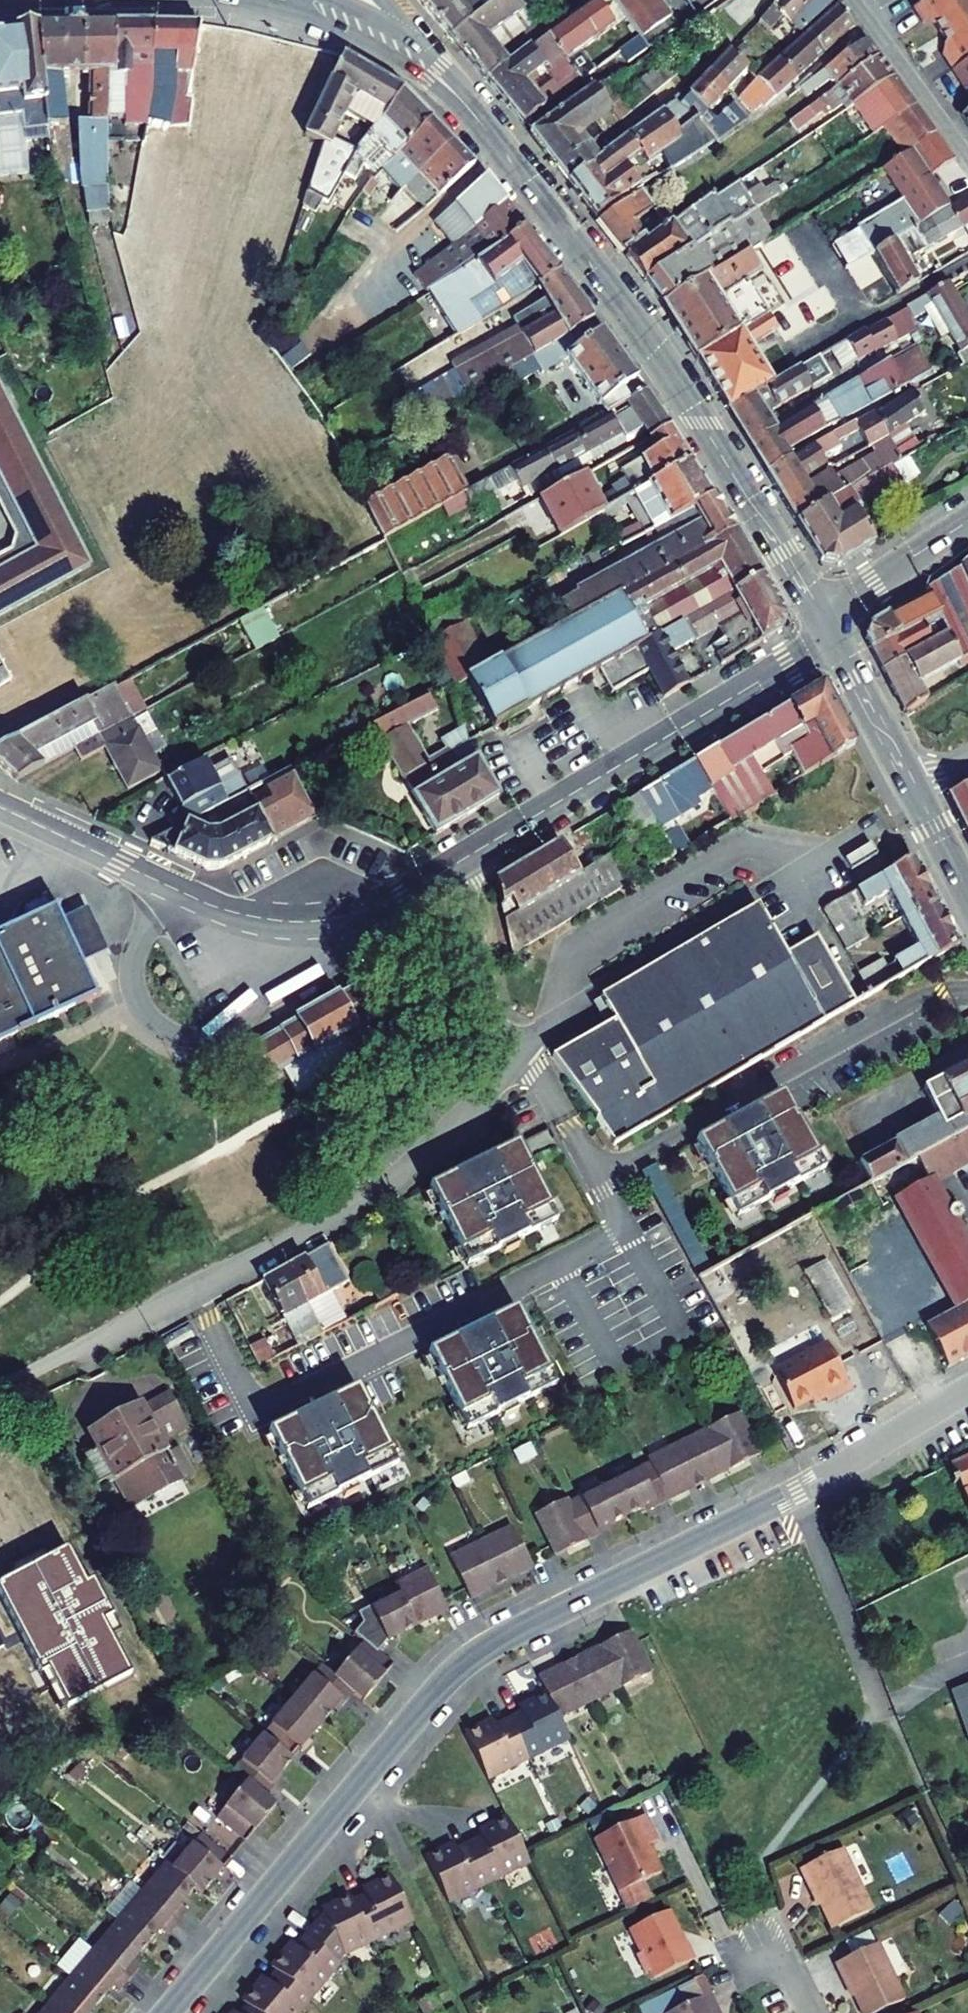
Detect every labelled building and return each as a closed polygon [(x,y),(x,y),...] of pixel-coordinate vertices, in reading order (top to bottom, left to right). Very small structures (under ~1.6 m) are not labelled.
[(450,39),(502,0),(418,0),(450,39)] [(534,0),(502,0),(450,39),(486,82),(544,39),(528,17),(541,8),(535,0),(534,0)] [(637,35),(648,50),(677,29),(657,0),(612,0),(637,35)] [(799,33),(834,0),(780,0),(759,20),(768,29),(781,16),(799,33)] [(912,8),(921,23),(929,18),(940,34),(967,16),(967,0),(924,0),(912,8)] [(824,53),(854,27),(836,7),(806,33),(824,53)] [(556,28),(542,8),(541,8),(528,17),(544,39),(547,36),(547,35),(556,28)] [(566,62),(598,39),(579,12),(556,28),(547,35),(547,36),(566,62)] [(951,70),(967,59),(967,16),(940,34),(950,49),(941,54),(951,70)] [(621,96),(610,80),(594,87),(529,133),(556,168),(594,142),(587,133),(612,114),(618,124),(632,112),(720,38),(704,17),(686,30),(694,39),(621,96)] [(153,24),(114,25),(115,73),(108,73),(106,121),(123,121),(123,130),(145,129),(146,124),(151,95),(153,24)] [(146,124),(168,129),(188,125),(192,100),(187,100),(201,25),(201,24),(153,24),(151,95),(146,124)] [(20,116),(23,130),(48,128),(48,124),(38,25),(15,27),(16,33),(0,35),(0,117),(20,116)] [(48,124),(67,122),(60,74),(70,74),(69,25),(38,25),(48,124)] [(83,25),(83,74),(89,74),(87,122),(77,122),(81,188),(83,188),(87,215),(88,214),(108,211),(109,211),(107,144),(106,121),(108,73),(115,73),(114,25),(83,25)] [(235,30),(232,101),(259,102),(262,31),(235,30)] [(795,79),(824,53),(806,33),(778,59),(795,79)] [(627,64),(648,50),(637,35),(617,49),(627,64)] [(523,125),(581,81),(574,72),(566,62),(547,36),(544,39),(486,82),(523,125)] [(831,80),(836,87),(879,56),(866,39),(833,64),(802,87),(800,90),(806,98),(831,80)] [(601,68),(613,60),(603,46),(591,54),(601,68)] [(709,73),(727,90),(747,69),(729,52),(709,73)] [(851,108),(852,107),(894,76),(879,56),(836,87),(789,122),(796,132),(821,113),(823,117),(831,111),(832,113),(842,106),(847,102),(851,107),(851,108)] [(348,109),(377,125),(402,91),(343,57),(340,61),(330,80),(304,135),(322,144),(306,192),(322,201),(327,203),(343,175),(359,146),(336,135),(348,109)] [(799,84),(802,87),(833,64),(828,58),(799,84)] [(778,59),(756,78),(738,98),(738,99),(752,113),(762,105),(764,107),(795,79),(778,59)] [(951,70),(967,98),(967,59),(951,70)] [(574,72),(581,81),(586,77),(580,68),(574,72)] [(733,102),(717,118),(708,110),(727,90),(709,73),(682,102),(677,107),(697,118),(715,142),(747,120),(733,102)] [(756,78),(751,73),(734,91),(738,98),(756,78)] [(915,105),(894,76),(852,107),(870,136),(883,128),(915,105)] [(364,165),(376,176),(381,171),(385,165),(431,121),(402,91),(377,125),(359,146),(343,175),(355,181),(364,165)] [(678,96),(660,110),(662,112),(628,137),(641,156),(644,161),(680,135),(678,133),(697,118),(677,107),(682,102),(678,96)] [(842,106),(846,111),(851,107),(847,102),(842,106)] [(902,156),(935,133),(915,105),(883,128),(902,156)] [(28,174),(26,142),(49,138),(48,128),(23,130),(20,116),(0,117),(0,177),(28,174)] [(673,170),(715,142),(697,118),(678,133),(680,135),(644,161),(641,156),(602,184),(590,167),(568,184),(595,219),(639,186),(657,177),(647,165),(658,158),(668,171),(673,170)] [(106,121),(107,144),(140,145),(141,145),(145,129),(123,130),(123,121),(106,121)] [(385,165),(405,186),(453,143),(431,121),(385,165)] [(622,141),(604,156),(594,142),(556,168),(568,184),(590,167),(602,184),(641,156),(628,137),(621,128),(615,132),(622,141)] [(929,177),(955,160),(935,133),(902,156),(881,168),(917,226),(948,208),(929,177)] [(439,197),(474,165),(453,143),(405,186),(426,209),(439,197)] [(400,192),(405,186),(385,165),(381,171),(400,192)] [(445,225),(458,241),(506,203),(487,179),(434,221),(440,228),(445,225)] [(361,193),(368,198),(377,186),(371,180),(361,193)] [(760,186),(747,194),(739,183),(716,197),(713,193),(647,241),(644,236),(622,253),(643,281),(750,213),(755,210),(770,200),(764,191),(760,186)] [(770,200),(781,193),(775,184),(764,191),(770,200)] [(664,222),(672,215),(651,186),(641,191),(664,222)] [(622,253),(644,236),(638,230),(642,226),(637,220),(644,214),(655,228),(664,222),(641,191),(598,222),(622,253)] [(301,206),(314,212),(322,201),(306,192),(301,206)] [(967,224),(967,196),(948,208),(917,226),(872,254),(896,296),(918,283),(911,271),(904,260),(911,256),(967,224)] [(453,245),(413,275),(426,292),(428,291),(525,229),(506,203),(458,241),(453,245)] [(768,240),(773,237),(755,210),(750,213),(768,240)] [(89,226),(109,224),(108,211),(88,214),(89,226)] [(643,281),(661,305),(760,245),(768,240),(750,213),(643,281)] [(440,228),(453,245),(458,241),(445,225),(440,228)] [(525,229),(428,291),(456,336),(537,287),(559,274),(525,229)] [(759,253),(764,250),(760,245),(661,305),(695,359),(768,314),(747,280),(762,270),(759,265),(764,261),(759,253)] [(911,271),(918,267),(911,256),(904,260),(911,271)] [(762,270),(768,267),(764,261),(759,265),(762,270)] [(592,320),(567,286),(559,274),(537,287),(544,300),(512,319),(516,327),(450,362),(455,371),(467,393),(494,378),(524,361),(566,337),(592,320)] [(846,320),(874,305),(858,275),(830,290),(846,320)] [(962,365),(967,363),(967,318),(947,283),(905,307),(906,309),(905,310),(910,320),(923,313),(923,309),(932,304),(950,334),(961,353),(957,356),(962,365)] [(923,309),(941,339),(950,334),(932,304),(923,309)] [(916,331),(910,320),(905,310),(865,332),(864,330),(846,340),(855,356),(858,360),(874,351),(875,353),(916,331)] [(761,391),(772,384),(749,347),(778,329),(768,314),(695,359),(728,411),(761,391)] [(566,337),(524,361),(528,368),(535,364),(541,374),(566,360),(606,415),(609,414),(646,391),(592,320),(566,337)] [(116,326),(123,353),(140,334),(137,327),(135,323),(116,326)] [(835,346),(845,362),(855,356),(846,340),(835,346)] [(290,370),(310,355),(302,344),(281,359),(290,370)] [(811,408),(782,427),(749,446),(765,473),(790,458),(786,452),(838,422),(851,414),(931,371),(916,344),(889,360),(889,359),(811,407),(811,408)] [(511,387),(532,375),(528,368),(524,361),(494,378),(498,385),(507,380),(511,387)] [(775,409),(776,410),(811,389),(800,366),(772,384),(761,391),(772,410),(775,409)] [(422,418),(467,393),(455,371),(410,397),(422,418)] [(14,536),(10,550),(0,555),(0,592),(9,611),(90,566),(0,391),(0,508),(14,536)] [(665,421),(666,420),(646,391),(609,414),(623,439),(641,428),(644,433),(646,436),(648,439),(669,428),(667,424),(665,421)] [(747,443),(774,427),(769,419),(765,414),(772,410),(761,391),(728,411),(747,443)] [(901,462),(933,443),(930,437),(917,445),(904,426),(924,412),(913,391),(876,416),(887,437),(901,462)] [(855,422),(869,447),(871,446),(887,437),(876,416),(874,412),(856,422),(855,422)] [(606,415),(576,432),(592,460),(625,442),(623,439),(609,414),(606,415)] [(855,422),(856,422),(851,414),(838,422),(842,429),(855,422)] [(778,420),(775,416),(769,419),(774,427),(747,443),(749,446),(782,427),(778,420)] [(612,488),(614,492),(620,502),(624,499),(689,462),(669,428),(648,439),(647,439),(654,453),(619,471),(625,478),(618,483),(619,484),(612,488)] [(625,442),(626,444),(644,433),(641,428),(623,439),(625,442)] [(543,450),(559,478),(592,460),(576,432),(543,450)] [(780,498),(805,483),(803,481),(827,467),(821,457),(839,447),(832,434),(790,458),(765,473),(780,498)] [(780,498),(795,522),(892,467),(901,462),(887,437),(871,446),(876,454),(834,479),(829,472),(806,485),(805,483),(780,498)] [(491,495),(500,512),(514,505),(512,501),(505,505),(497,492),(517,481),(526,498),(531,495),(531,494),(559,478),(543,450),(484,483),(491,495)] [(834,458),(838,465),(853,457),(849,450),(834,458)] [(469,492),(449,456),(365,503),(371,515),(384,538),(446,505),(460,497),(463,495),(469,492)] [(624,499),(638,524),(615,536),(621,547),(653,530),(713,498),(689,462),(624,499)] [(853,510),(865,507),(902,485),(892,467),(795,522),(819,561),(839,566),(874,544),(853,510)] [(601,489),(591,470),(584,474),(594,493),(601,489)] [(559,537),(604,511),(598,501),(594,493),(584,474),(538,500),(543,509),(559,537)] [(469,492),(463,495),(470,507),(491,495),(484,483),(469,492)] [(620,502),(614,492),(598,501),(604,511),(620,502)] [(450,513),(464,505),(460,497),(446,505),(450,513)] [(653,530),(660,543),(575,590),(577,593),(559,603),(569,622),(620,594),(734,532),(713,498),(653,530)] [(541,512),(543,509),(538,500),(495,524),(500,533),(508,528),(509,529),(541,512)] [(479,524),(485,520),(481,514),(475,518),(479,524)] [(761,577),(763,576),(737,530),(734,532),(620,594),(646,641),(679,621),(761,577)] [(960,660),(967,656),(967,584),(960,567),(926,589),(928,595),(869,626),(865,638),(867,641),(882,670),(948,635),(960,660)] [(715,655),(721,664),(781,630),(784,618),(761,577),(679,621),(691,642),(716,628),(727,648),(715,655)] [(485,613),(470,584),(418,611),(433,640),(467,622),(485,613)] [(0,592),(0,616),(9,611),(0,592)] [(598,670),(610,693),(648,672),(634,648),(646,641),(620,594),(569,622),(489,666),(467,622),(433,640),(454,684),(455,686),(466,680),(494,729),(598,670)] [(663,698),(687,684),(670,654),(691,642),(679,621),(646,641),(634,648),(648,672),(663,698)] [(882,670),(905,714),(927,700),(927,699),(918,682),(957,662),(960,660),(948,635),(882,670)] [(960,660),(957,662),(960,667),(967,662),(967,656),(960,660)] [(10,682),(0,663),(0,687),(10,682)] [(790,762),(802,782),(853,753),(823,683),(788,703),(789,705),(789,704),(802,725),(729,769),(716,748),(717,747),(693,761),(711,790),(730,823),(761,803),(748,782),(765,776),(790,762)] [(42,766),(31,756),(91,724),(98,736),(131,718),(115,687),(0,750),(0,768),(15,781),(42,766)] [(371,727),(435,835),(498,797),(469,747),(465,728),(442,741),(447,751),(428,762),(407,728),(437,711),(429,696),(371,727)] [(802,725),(789,704),(789,705),(717,747),(716,748),(729,769),(802,725)] [(135,721),(146,715),(144,711),(133,717),(135,721)] [(98,736),(73,749),(80,762),(104,748),(127,790),(162,771),(153,755),(143,737),(155,730),(146,715),(135,721),(133,717),(131,718),(98,736)] [(31,756),(42,766),(73,749),(98,736),(91,724),(31,756)] [(164,749),(155,730),(143,737),(153,755),(164,749)] [(165,781),(187,822),(212,809),(247,790),(230,758),(210,769),(205,760),(165,781)] [(696,799),(711,790),(693,761),(638,795),(658,829),(700,804),(696,799)] [(222,868),(313,818),(289,769),(247,790),(212,809),(222,828),(218,830),(207,831),(187,822),(149,843),(205,868),(222,868)] [(761,803),(777,796),(765,776),(748,782),(761,803)] [(954,793),(967,821),(967,786),(954,793)] [(636,840),(654,870),(676,857),(663,837),(658,829),(638,795),(617,809),(636,840)] [(680,828),(663,837),(676,857),(691,847),(680,828)] [(504,920),(579,874),(576,868),(560,843),(495,882),(504,920)] [(622,848),(608,858),(626,886),(640,878),(622,848)] [(579,874),(504,920),(512,956),(622,888),(604,859),(579,874)] [(903,921),(936,903),(912,859),(855,891),(864,907),(888,893),(903,921)] [(856,905),(850,894),(843,898),(849,909),(856,905)] [(29,921),(54,909),(48,897),(23,908),(29,921)] [(823,909),(847,950),(866,939),(849,909),(843,898),(823,909)] [(903,921),(918,948),(894,962),(902,977),(928,963),(958,946),(936,903),(903,921)] [(728,1077),(854,1004),(816,937),(785,955),(782,948),(757,906),(669,958),(600,998),(614,1022),(551,1058),(596,1119),(595,1119),(601,1127),(613,1144),(728,1077)] [(79,964),(77,960),(93,953),(77,919),(61,926),(57,915),(55,911),(59,909),(58,907),(54,909),(29,921),(24,923),(23,919),(13,923),(15,928),(0,935),(0,1000),(79,964)] [(9,929),(7,925),(0,928),(0,933),(9,929)] [(878,991),(894,981),(886,966),(882,961),(858,974),(870,995),(878,991)] [(886,966),(894,981),(902,977),(894,962),(886,966)] [(0,1000),(0,1042),(93,1000),(100,997),(99,995),(94,997),(79,964),(0,1000)] [(297,1021),(251,1047),(269,1077),(271,1076),(284,1068),(314,1051),(315,1053),(344,1036),(356,1029),(355,1028),(369,1020),(371,1019),(354,989),(353,988),(337,997),(336,995),(331,999),(296,1019),(297,1021)] [(314,1051),(284,1068),(300,1096),(357,1062),(359,1061),(344,1036),(315,1053),(314,1051)] [(870,1185),(967,1131),(962,1121),(967,1118),(967,1065),(923,1088),(939,1119),(858,1163),(870,1185)] [(695,1144),(737,1219),(825,1171),(796,1118),(783,1095),(775,1100),(760,1117),(761,1119),(751,1124),(747,1116),(695,1144)] [(870,1185),(882,1206),(896,1198),(958,1306),(967,1301),(967,1248),(953,1221),(955,1222),(956,1222),(960,1220),(960,1219),(961,1218),(962,1217),(962,1216),(962,1214),(961,1211),(960,1209),(959,1208),(956,1207),(954,1207),(951,1208),(949,1210),(948,1213),(931,1183),(967,1162),(967,1131),(870,1185)] [(427,1189),(465,1266),(555,1222),(517,1145),(508,1149),(492,1165),(493,1167),(484,1172),(479,1163),(427,1189)] [(330,1248),(327,1244),(310,1254),(314,1257),(330,1248)] [(348,1282),(330,1248),(314,1257),(310,1254),(286,1268),(323,1333),(345,1322),(329,1292),(348,1282)] [(853,1306),(827,1260),(805,1273),(830,1319),(853,1306)] [(262,1281),(298,1346),(323,1333),(286,1268),(262,1281)] [(398,1279),(393,1282),(399,1294),(404,1291),(398,1279)] [(381,1303),(399,1294),(393,1282),(375,1291),(381,1303)] [(958,1306),(926,1324),(949,1365),(967,1355),(967,1301),(958,1306)] [(517,1309),(427,1353),(466,1431),(555,1386),(517,1309)] [(260,1365),(273,1359),(263,1340),(249,1347),(259,1366),(260,1365)] [(773,1372),(793,1410),(822,1394),(826,1403),(851,1390),(850,1388),(839,1368),(827,1344),(773,1372)] [(731,1358),(731,1349),(718,1349),(718,1358),(731,1358)] [(853,1361),(839,1368),(850,1388),(863,1381),(853,1361)] [(131,1507),(179,1481),(165,1455),(159,1443),(187,1428),(168,1393),(140,1408),(139,1407),(119,1418),(116,1413),(108,1418),(111,1423),(91,1434),(99,1449),(84,1458),(98,1483),(113,1475),(131,1507)] [(356,1394),(266,1439),(305,1516),(394,1472),(356,1394)] [(617,1415),(615,1406),(603,1408),(604,1417),(617,1415)] [(746,1457),(758,1451),(739,1414),(707,1430),(728,1471),(748,1461),(746,1457)] [(707,1430),(678,1444),(697,1482),(707,1476),(709,1480),(728,1471),(707,1430)] [(521,1464),(535,1456),(528,1443),(514,1451),(521,1464)] [(697,1482),(678,1444),(647,1460),(648,1463),(667,1501),(689,1490),(687,1487),(697,1482)] [(188,1464),(179,1447),(165,1455),(179,1481),(184,1478),(179,1468),(188,1464)] [(760,1455),(758,1451),(746,1457),(748,1461),(760,1455)] [(950,1466),(955,1477),(951,1480),(953,1485),(958,1482),(963,1494),(967,1491),(967,1458),(950,1466)] [(655,1508),(667,1501),(648,1463),(608,1483),(625,1517),(653,1503),(655,1508)] [(184,1478),(193,1473),(188,1464),(179,1468),(184,1478)] [(456,1487),(468,1481),(464,1472),(451,1478),(456,1487)] [(699,1485),(709,1480),(707,1476),(697,1482),(699,1485)] [(687,1487),(689,1490),(699,1485),(697,1482),(687,1487)] [(625,1517),(608,1483),(569,1503),(588,1541),(600,1535),(598,1531),(625,1517)] [(417,1510),(427,1505),(423,1497),(413,1502),(417,1510)] [(567,1552),(588,1541),(569,1503),(567,1499),(534,1515),(553,1553),(564,1547),(567,1552)] [(392,1521),(405,1515),(401,1507),(388,1513),(392,1521)] [(480,1542),(499,1580),(509,1575),(511,1579),(532,1568),(512,1527),(480,1542)] [(489,1585),(499,1580),(480,1542),(449,1558),(469,1599),(491,1589),(489,1585)] [(567,1552),(564,1547),(553,1553),(555,1557),(567,1552)] [(62,1548),(0,1581),(0,1591),(61,1706),(127,1672),(96,1611),(101,1608),(104,1606),(93,1583),(86,1587),(62,1548)] [(398,1593),(415,1627),(435,1616),(434,1613),(445,1607),(426,1569),(394,1585),(398,1593)] [(499,1580),(501,1584),(511,1579),(509,1575),(499,1580)] [(491,1589),(501,1584),(499,1580),(489,1585),(491,1589)] [(386,1641),(415,1627),(398,1593),(357,1613),(362,1623),(354,1633),(364,1641),(378,1653),(386,1641)] [(435,1616),(447,1611),(445,1607),(434,1613),(435,1616)] [(621,1640),(632,1635),(630,1631),(619,1636),(621,1640)] [(598,1647),(619,1689),(651,1673),(632,1635),(621,1640),(619,1636),(598,1647)] [(335,1677),(364,1701),(393,1666),(378,1653),(364,1641),(335,1677)] [(571,1665),(590,1703),(619,1689),(598,1647),(579,1656),(581,1660),(571,1665)] [(581,1660),(579,1656),(569,1661),(571,1665),(581,1660)] [(569,1661),(559,1666),(561,1670),(571,1665),(569,1661)] [(259,1673),(269,1681),(276,1673),(266,1665),(259,1673)] [(590,1703),(571,1665),(561,1670),(559,1666),(537,1677),(546,1694),(558,1719),(590,1703)] [(951,1691),(967,1737),(967,1685),(951,1691)] [(522,1715),(509,1721),(528,1759),(568,1739),(558,1719),(546,1694),(518,1708),(522,1715)] [(293,1700),(263,1735),(292,1759),(321,1724),(293,1700)] [(338,1712),(344,1704),(341,1701),(334,1709),(338,1712)] [(251,1725),(256,1718),(247,1711),(242,1717),(251,1725)] [(528,1759),(509,1721),(496,1728),(492,1721),(465,1735),(487,1779),(528,1759)] [(279,1775),(292,1759),(263,1735),(234,1770),(247,1782),(266,1797),(276,1786),(272,1783),(279,1775)] [(123,1759),(130,1748),(124,1743),(116,1754),(123,1759)] [(686,1765),(682,1756),(672,1761),(676,1769),(686,1765)] [(272,1783),(276,1786),(282,1778),(279,1775),(272,1783)] [(266,1797),(247,1782),(217,1818),(246,1842),(276,1805),(266,1797)] [(897,1819),(907,1831),(919,1821),(909,1809),(897,1819)] [(656,1842),(644,1816),(595,1839),(620,1892),(660,1873),(648,1846),(656,1842)] [(523,1852),(506,1818),(479,1832),(482,1838),(469,1845),(488,1883),(528,1862),(523,1852)] [(607,1829),(603,1820),(590,1826),(594,1835),(607,1829)] [(201,1895),(231,1859),(202,1836),(173,1871),(194,1888),(201,1895)] [(488,1883),(469,1845),(456,1851),(453,1845),(426,1858),(426,1859),(444,1894),(448,1903),(488,1883)] [(842,1849),(799,1869),(807,1885),(809,1883),(831,1929),(871,1910),(842,1849)] [(141,1892),(178,1923),(187,1911),(180,1905),(194,1888),(173,1871),(165,1864),(141,1892)] [(15,1882),(23,1875),(17,1868),(9,1875),(15,1882)] [(365,1896),(352,1903),(371,1941),(412,1921),(390,1876),(362,1890),(365,1896)] [(105,1911),(117,1921),(141,1892),(129,1882),(105,1911)] [(178,1923),(141,1892),(117,1921),(146,1946),(160,1928),(168,1935),(178,1923)] [(324,1915),(305,1938),(336,1963),(343,1955),(371,1941),(352,1903),(349,1897),(322,1910),(324,1915)] [(951,1922),(962,1910),(951,1900),(940,1912),(951,1922)] [(630,1930),(633,1936),(672,1918),(669,1912),(630,1930)] [(654,1979),(693,1960),(685,1943),(681,1945),(675,1933),(678,1931),(672,1918),(633,1936),(641,1953),(636,1956),(645,1974),(650,1972),(654,1979)] [(131,1963),(146,1946),(117,1921),(93,1950),(129,1981),(139,1969),(131,1963)] [(277,1973),(309,2000),(338,1965),(336,1963),(305,1938),(296,1949),(291,1944),(271,1968),(277,1973)] [(835,1964),(842,1979),(845,1978),(861,2012),(876,2012),(904,2000),(877,1944),(835,1964)] [(120,1992),(129,1981),(93,1950),(68,1979),(98,2003),(112,1986),(120,1992)] [(256,2012),(298,2012),(309,2000),(277,1973),(268,1983),(262,1979),(243,2002),(248,2007),(256,2012)] [(68,1979),(45,2008),(51,2012),(90,2012),(98,2003),(68,1979)] [(709,1994),(670,2012),(718,2012),(709,1994)] [(442,2012),(434,1995),(417,2004),(421,2012),(441,2012),(442,2012)] [(603,2012),(592,2003),(586,2011),(589,2012),(602,2012),(603,2012)]
